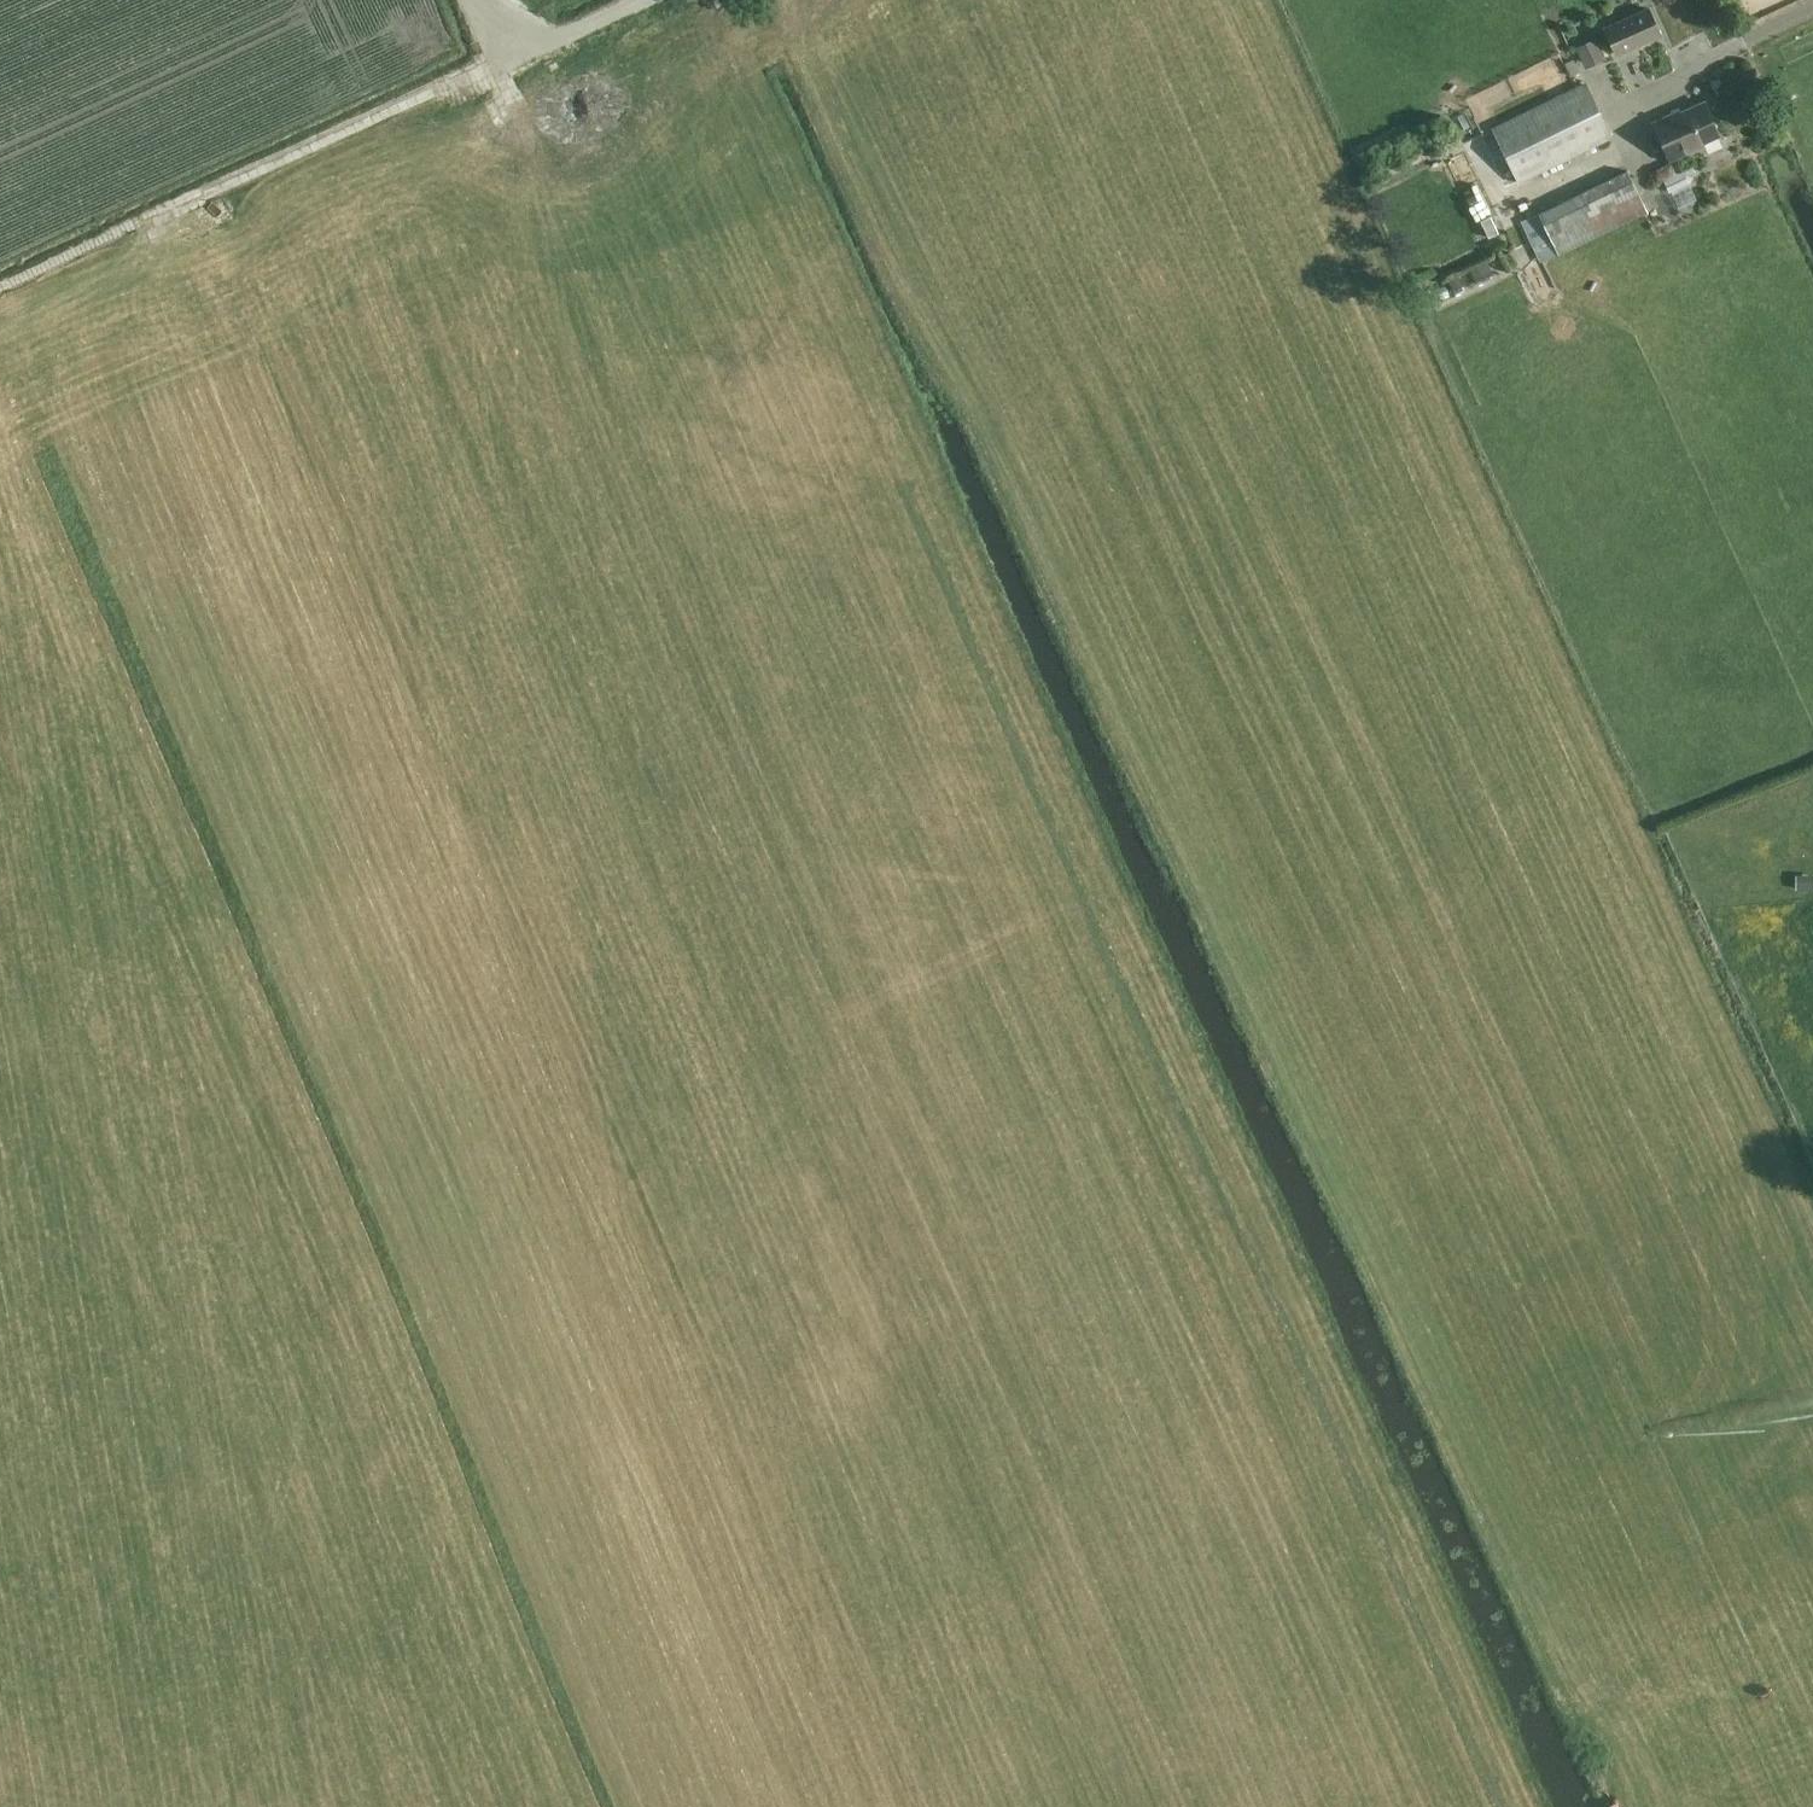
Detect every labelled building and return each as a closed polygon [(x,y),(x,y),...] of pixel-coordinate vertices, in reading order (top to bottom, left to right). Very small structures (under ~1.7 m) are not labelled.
[(1623,15),(1645,3),(1643,0),(1615,0),(1623,15)] [(1615,55),(1659,35),(1646,8),(1603,28),(1615,55)] [(1575,47),(1586,68),(1607,58),(1596,37),(1575,47)] [(1508,84),(1514,98),(1564,76),(1554,52),(1502,74),(1507,84),(1508,84)] [(1518,183),(1611,138),(1584,84),(1492,129),(1518,183)] [(1701,144),(1718,135),(1704,103),(1672,117),(1671,115),(1653,123),(1670,162),(1701,146),(1701,144)] [(1541,262),(1647,213),(1628,171),(1521,221),(1541,262)] [(1455,190),(1466,213),(1483,205),(1471,182),(1455,190)] [(1437,271),(1440,277),(1455,269),(1463,286),(1499,269),(1489,247),(1437,271)]
